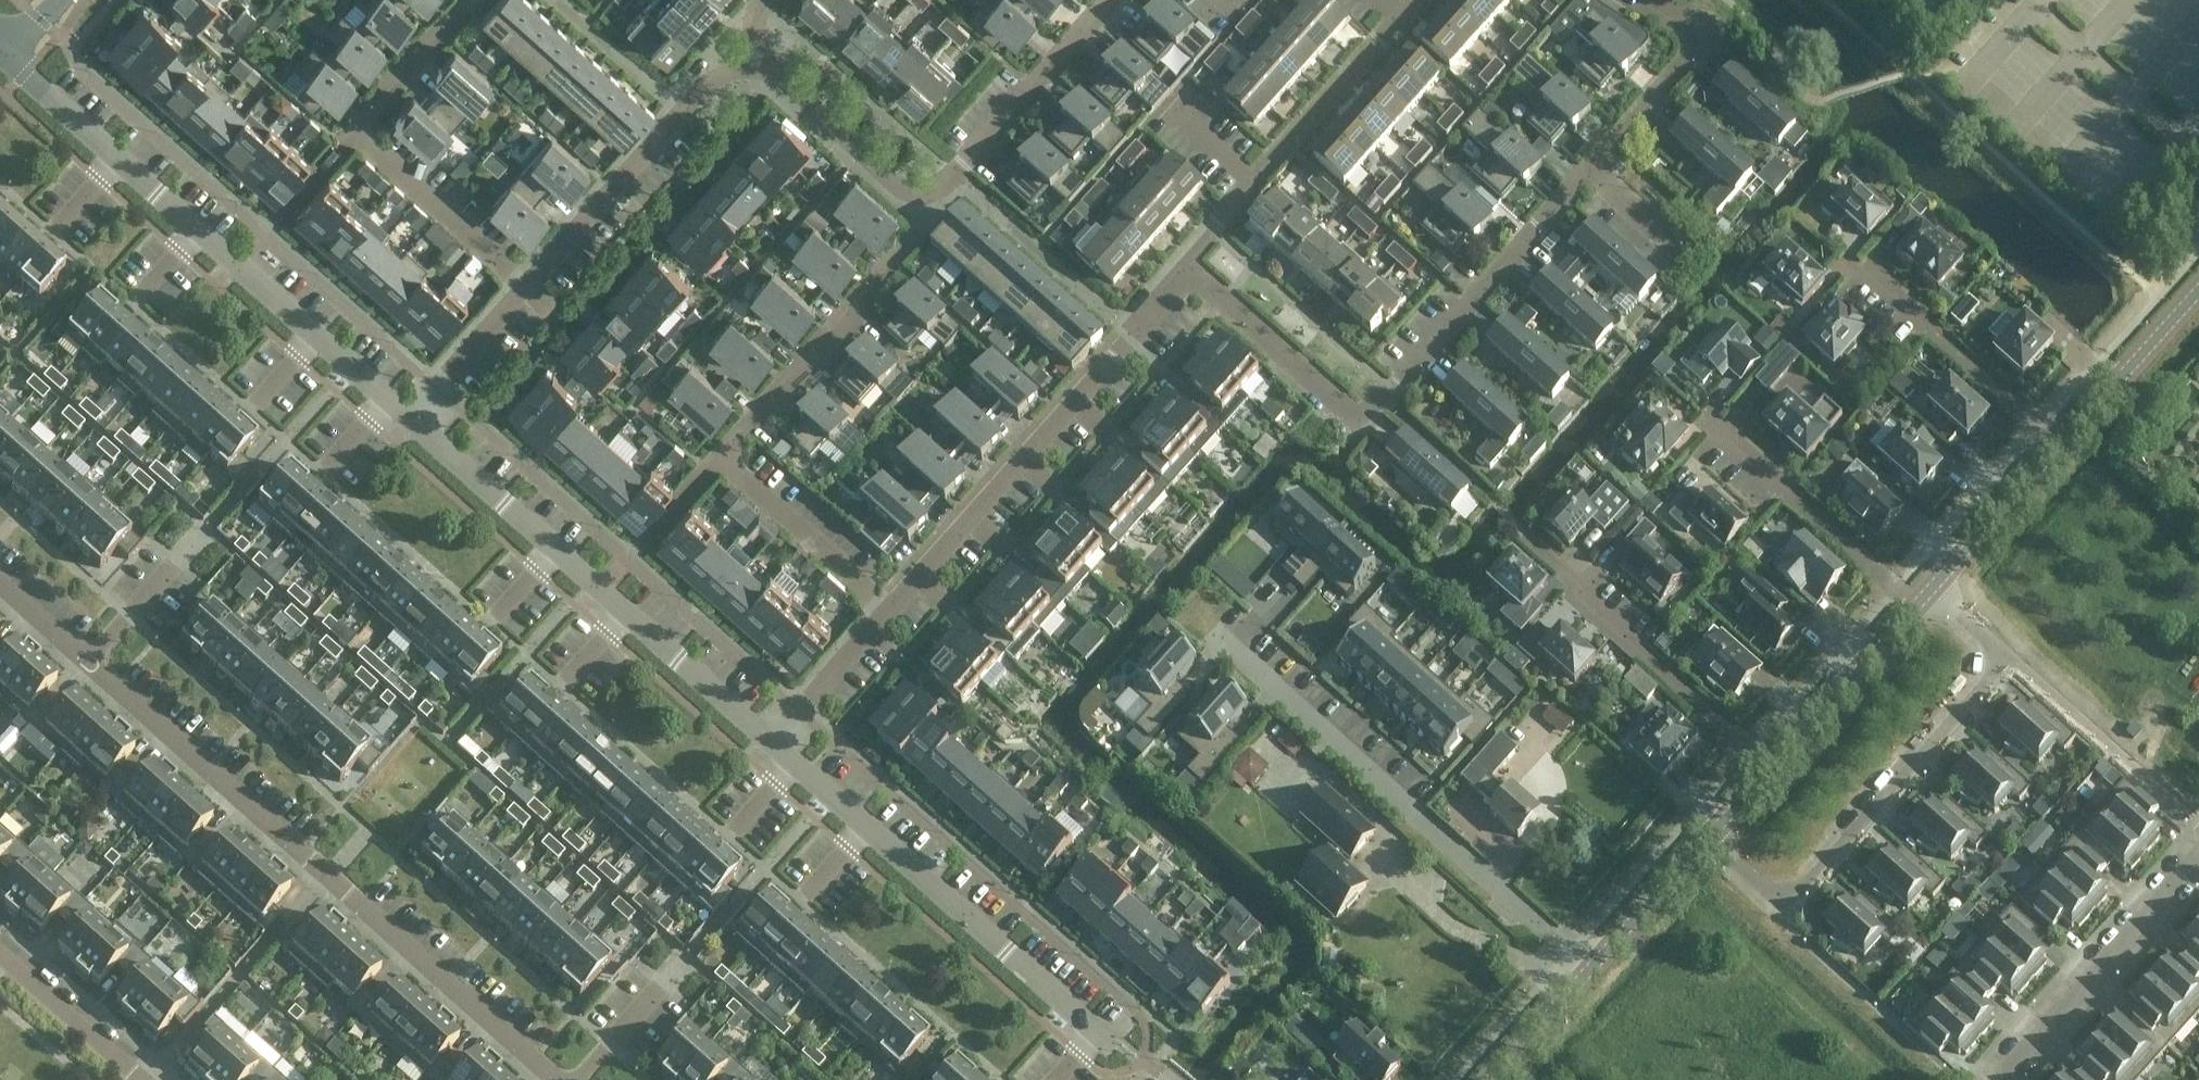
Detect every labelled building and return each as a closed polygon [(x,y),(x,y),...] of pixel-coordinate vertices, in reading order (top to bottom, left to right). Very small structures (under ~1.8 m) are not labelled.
[(199,23),(217,3),(213,0),(173,0),(199,23)] [(394,0),(355,0),(367,11),(355,25),(375,42),(387,29),(399,40),(400,38),(398,36),(414,18),(405,9),(394,0)] [(405,9),(413,0),(394,0),(405,9)] [(529,2),(526,0),(498,0),(482,18),(500,35),(529,2)] [(698,19),(699,17),(680,0),(651,0),(646,6),(681,37),(698,19)] [(715,0),(680,0),(699,17),(715,0)] [(840,0),(804,0),(803,1),(823,19),(840,0)] [(874,1),(873,0),(840,0),(823,19),(843,36),(874,1)] [(922,9),(930,0),(912,0),(922,9)] [(1016,0),(976,0),(989,12),(976,27),(995,45),(1009,29),(1021,40),(1023,39),(1020,36),(1036,18),(1027,10),(1016,0)] [(1027,10),(1035,0),(1016,0),(1027,10)] [(1306,14),(1333,38),(1346,24),(1339,17),(1342,13),(1327,0),(1318,0),(1306,14)] [(1479,0),(1463,0),(1455,9),(1482,34),(1498,16),(1479,0)] [(1498,16),(1512,0),(1479,0),(1498,16)] [(1551,18),(1559,9),(1550,0),(1541,9),(1551,18)] [(1646,47),(1648,43),(1648,40),(1647,37),(1645,34),(1600,6),(1592,0),(1579,0),(1549,33),(1561,43),(1572,30),(1596,51),(1579,70),(1601,89),(1617,71),(1625,78),(1626,76),(1624,74),(1640,56),(1639,55),(1646,47)] [(862,53),(894,18),(874,1),(843,36),(862,53)] [(280,20),(288,11),(279,2),(271,11),(280,20)] [(517,50),(546,18),(529,2),(500,35),(517,50)] [(1174,47),(1194,65),(1212,45),(1164,3),(1148,21),(1146,19),(1145,21),(1152,28),(1136,46),(1158,65),(1174,47)] [(664,57),(681,37),(646,6),(626,28),(648,48),(650,45),(664,57)] [(255,16),(246,8),(237,19),(246,27),(255,16)] [(144,9),(126,29),(133,35),(156,56),(166,46),(174,36),(144,9)] [(1482,34),(1455,9),(1439,27),(1467,51),(1482,34)] [(271,11),(263,21),(272,29),(280,20),(271,11)] [(1254,31),(1262,21),(1253,12),(1244,22),(1254,31)] [(375,42),(355,25),(342,13),(325,33),(337,44),(325,58),(345,76),(357,62),(369,73),(371,71),(369,69),(385,51),(375,42)] [(939,24),(950,34),(959,24),(947,14),(939,24)] [(1317,56),(1333,38),(1306,14),(1290,31),(1317,56)] [(535,66),(564,34),(546,18),(517,50),(535,66)] [(882,71),(913,36),(894,18),(862,53),(882,71)] [(228,29),(237,37),(246,27),(237,19),(228,29)] [(1245,40),(1254,31),(1244,22),(1235,32),(1245,40)] [(970,34),(959,24),(950,34),(961,44),(970,34)] [(1528,43),(1537,34),(1527,25),(1518,35),(1528,43)] [(1467,51),(1439,27),(1423,45),(1450,69),(1467,51)] [(133,35),(126,29),(108,50),(138,76),(156,56),(133,35)] [(1302,73),(1317,56),(1290,31),(1275,49),(1302,73)] [(552,82),(581,49),(564,34),(535,66),(552,82)] [(1520,53),(1528,43),(1518,35),(1510,44),(1520,53)] [(901,88),(932,53),(913,36),(882,71),(901,88)] [(476,43),(468,52),(477,61),(485,51),(476,43)] [(164,87),(185,63),(192,57),(190,55),(184,62),(166,46),(156,56),(138,76),(138,77),(139,76),(149,85),(155,79),(163,87),(164,87)] [(355,84),(345,76),(325,58),(313,46),(295,66),(308,77),(294,93),(314,111),(328,95),(340,106),(341,104),(339,102),(355,84)] [(1231,56),(1222,47),(1213,57),(1223,66),(1231,56)] [(570,97),(599,65),(581,49),(552,82),(570,97)] [(1286,91),(1302,73),(1275,49),(1259,66),(1286,91)] [(1132,94),(1152,112),(1170,92),(1122,50),(1106,68),(1104,66),(1103,68),(1110,75),(1094,93),(1116,113),(1132,94)] [(492,85),(454,51),(437,71),(434,69),(433,71),(449,85),(439,97),(428,87),(427,88),(461,118),(492,85)] [(486,69),(494,59),(485,51),(477,61),(486,69)] [(1410,52),(1394,71),(1423,97),(1440,79),(1410,52)] [(956,74),(932,53),(901,88),(921,106),(933,93),(936,95),(956,74)] [(1591,111),(1530,56),(1529,55),(1511,75),(1546,107),(1530,125),(1552,144),(1568,126),(1576,133),(1577,131),(1575,129),(1591,111)] [(183,104),(211,74),(192,57),(185,63),(164,87),(163,87),(158,93),(168,103),(174,96),(183,104)] [(1214,75),(1223,66),(1213,57),(1204,67),(1214,75)] [(1506,69),(1496,60),(1487,70),(1497,78),(1506,69)] [(587,113),(616,80),(599,65),(570,97),(587,113)] [(1271,108),(1286,91),(1259,66),(1243,84),(1271,108)] [(253,84),(261,75),(252,67),(244,76),(253,84)] [(1796,126),(1733,69),(1720,83),(1731,93),(1726,98),(1727,98),(1735,105),(1735,106),(1736,107),(1736,106),(1745,114),(1745,115),(1746,116),(1746,115),(1755,123),(1754,123),(1755,124),(1756,124),(1764,131),(1764,132),(1765,133),(1765,132),(1779,145),(1796,126)] [(1488,88),(1497,78),(1487,70),(1479,80),(1488,88)] [(1423,97),(1394,71),(1378,88),(1408,114),(1423,97)] [(203,122),(230,91),(211,74),(183,104),(177,110),(188,120),(194,114),(202,121),(203,122)] [(511,74),(503,84),(512,92),(520,82),(511,74)] [(605,128),(634,96),(616,80),(587,113),(605,128)] [(529,91),(520,82),(512,92),(521,100),(529,91)] [(1271,108),(1243,84),(1227,102),(1247,120),(1250,116),(1258,123),(1271,108)] [(431,152),(461,118),(427,88),(427,89),(438,98),(427,110),(413,97),(396,117),(393,115),(392,117),(431,152)] [(1408,114),(1378,88),(1363,106),(1392,132),(1408,114)] [(222,139),(244,115),(250,109),(249,107),(243,114),(226,99),(232,92),(230,91),(203,122),(202,121),(196,128),(207,138),(213,131),(222,139)] [(283,111),(291,102),(282,94),(273,103),(283,111)] [(652,112),(634,96),(605,128),(623,145),(652,112)] [(1080,97),(1064,115),(1062,113),(1061,115),(1068,122),(1052,140),(1074,160),(1090,141),(1110,159),(1128,139),(1080,97)] [(300,110),(291,102),(283,111),(292,119),(300,110)] [(546,106),(538,115),(547,123),(555,114),(546,106)] [(1363,106),(1347,123),(1377,149),(1392,132),(1363,106)] [(1464,115),(1454,107),(1445,116),(1455,125),(1464,115)] [(242,157),(269,126),(250,109),(244,115),(222,139),(216,145),(227,155),(233,148),(241,156),(242,157)] [(1526,184),(1542,166),(1480,111),(1462,130),(1490,156),(1474,174),(1502,200),(1519,181),(1526,188),(1528,186),(1526,184)] [(759,133),(758,134),(795,167),(814,146),(777,113),(767,124),(773,130),(766,138),(759,133)] [(556,131),(564,122),(555,114),(547,123),(556,131)] [(1446,135),(1455,125),(1445,116),(1437,126),(1446,135)] [(1753,174),(1689,118),(1677,132),(1687,141),(1682,147),(1683,147),(1683,146),(1692,154),(1692,155),(1692,156),(1693,155),(1702,163),(1701,163),(1702,164),(1703,164),(1711,171),(1711,172),(1712,173),(1712,172),(1721,180),(1721,181),(1722,181),(1703,202),(1717,214),(1753,174)] [(320,127),(310,119),(302,128),(311,136),(320,127)] [(1377,149),(1347,123),(1332,141),(1361,167),(1377,149)] [(261,174),(289,143),(269,126),(242,157),(241,156),(235,163),(246,172),(252,166),(261,173),(261,174)] [(795,167),(758,134),(750,143),(756,149),(748,158),(742,152),(741,153),(771,180),(778,186),(795,167)] [(588,171),(551,137),(521,171),(545,191),(555,180),(569,192),(588,171)] [(581,137),(573,146),(582,154),(590,145),(581,137)] [(1361,167),(1332,141),(1315,159),(1345,185),(1361,167)] [(1136,142),(1126,154),(1136,162),(1146,151),(1136,142)] [(1433,150),(1423,142),(1414,152),(1424,160),(1433,150)] [(309,162),(289,143),(261,174),(261,173),(255,180),(266,190),(272,183),(280,191),(274,197),(276,199),(309,162)] [(1048,188),(1068,206),(1086,187),(1038,144),(1022,162),(1020,160),(1019,162),(1027,169),(1010,187),(1032,207),(1048,188)] [(599,153),(590,145),(582,154),(591,162),(599,153)] [(498,169),(507,157),(493,148),(485,159),(498,169)] [(1415,170),(1424,160),(1414,152),(1405,161),(1415,170)] [(771,180),(741,153),(732,163),(739,169),(731,177),(725,172),(724,172),(761,205),(778,186),(771,180)] [(1126,174),(1136,162),(1126,154),(1116,165),(1126,174)] [(1167,154),(1149,174),(1184,206),(1199,189),(1191,182),(1194,178),(1167,154)] [(367,177),(375,168),(366,160),(358,169),(367,177)] [(1477,239),(1493,221),(1430,166),(1413,185),(1441,210),(1424,229),(1453,255),(1470,236),(1477,243),(1479,241),(1477,239)] [(810,180),(819,188),(827,179),(818,170),(810,180)] [(533,204),(545,191),(521,171),(491,205),(528,238),(547,217),(533,204)] [(761,205),(724,172),(715,182),(721,188),(714,197),(707,191),(744,224),(761,205)] [(828,190),(882,238),(884,237),(881,235),(898,216),(856,179),(853,182),(843,174),(828,190)] [(1167,225),(1181,208),(1184,206),(1149,174),(1131,193),(1167,225)] [(1308,184),(1319,195),(1328,185),(1316,175),(1308,184)] [(1401,185),(1391,177),(1383,186),(1393,195),(1401,185)] [(321,227),(349,197),(329,179),(296,216),(307,226),(313,219),(321,227)] [(1102,181),(1091,193),(1101,201),(1111,190),(1102,181)] [(404,194),(394,185),(386,194),(395,203),(404,194)] [(1339,195),(1328,185),(1319,195),(1331,205),(1339,195)] [(1384,205),(1393,195),(1383,186),(1374,196),(1384,205)] [(1880,224),(1894,208),(1871,188),(1864,197),(1853,187),(1847,193),(1844,191),(1843,193),(1839,190),(1822,209),(1839,225),(1846,218),(1868,237),(1880,223),(1880,224)] [(1274,246),(1305,211),(1282,190),(1263,212),(1265,214),(1253,228),(1274,246)] [(744,224),(707,191),(698,202),(704,207),(696,216),(727,244),(727,243),(721,237),(736,220),(742,226),(744,224)] [(1091,213),(1101,201),(1091,193),(1081,204),(1091,213)] [(1149,244),(1165,227),(1167,225),(1131,193),(1114,213),(1149,244)] [(341,244),(363,221),(344,205),(350,198),(349,197),(321,227),(315,233),(326,243),(332,237),(341,244)] [(857,262),(820,229),(829,219),(814,206),(805,216),(794,228),(804,237),(797,246),(841,285),(842,283),(840,281),(857,262)] [(12,220),(0,209),(0,233),(12,220)] [(708,264),(727,244),(696,216),(690,210),(680,221),(687,227),(677,237),(708,264)] [(1347,219),(1358,229),(1367,220),(1355,210),(1347,219)] [(1904,236),(1919,219),(1909,210),(1894,227),(1904,236)] [(1317,236),(1324,228),(1305,211),(1274,246),(1293,263),(1317,236)] [(1074,212),(1064,223),(1074,232),(1084,221),(1074,212)] [(950,262),(979,229),(960,213),(931,246),(950,262)] [(1131,264),(1148,246),(1149,244),(1114,213),(1096,233),(1131,264)] [(360,262),(388,232),(368,215),(363,221),(341,244),(335,251),(346,260),(351,254),(360,262)] [(30,236),(12,220),(0,233),(0,262),(3,265),(30,236)] [(1378,230),(1367,220),(1358,229),(1369,240),(1378,230)] [(1939,231),(1935,234),(1923,223),(1899,251),(1938,286),(1963,259),(1949,247),(1952,243),(1939,231)] [(1657,282),(1593,225),(1581,240),(1591,249),(1586,254),(1587,255),(1587,254),(1596,262),(1595,262),(1596,263),(1597,263),(1605,270),(1605,271),(1606,272),(1607,271),(1615,279),(1615,280),(1616,281),(1616,280),(1625,288),(1624,288),(1625,289),(1626,289),(1640,301),(1657,282)] [(750,247),(759,255),(775,237),(766,229),(750,247)] [(858,253),(871,239),(859,229),(847,243),(858,253)] [(967,278),(996,245),(979,229),(950,262),(967,278)] [(380,280),(408,249),(406,248),(400,255),(383,239),(388,233),(388,232),(360,262),(354,268),(365,278),(371,271),(379,279),(380,280)] [(1114,284),(1131,264),(1096,233),(1076,255),(1098,275),(1100,272),(1114,284)] [(21,281),(48,252),(30,236),(3,265),(21,281)] [(1312,281),(1337,253),(1317,236),(1293,263),(1312,281)] [(1386,254),(1397,264),(1406,254),(1394,244),(1386,254)] [(985,293),(1014,261),(996,245),(967,278),(985,293)] [(1356,270),(1363,263),(1344,245),(1337,253),(1312,281),(1332,298),(1356,270)] [(400,297),(427,266),(408,249),(380,280),(379,279),(374,285),(384,295),(390,289),(399,296),(400,297)] [(1825,282),(1788,249),(1766,273),(1777,282),(1771,288),(1789,303),(1791,300),(1801,308),(1825,282)] [(636,270),(635,272),(672,305),(691,284),(654,251),(644,262),(650,268),(643,276),(636,270)] [(65,267),(48,252),(21,281),(39,297),(65,267)] [(1417,265),(1406,254),(1397,264),(1408,274),(1417,265)] [(473,272),(482,263),(472,255),(464,264),(473,272)] [(732,266),(742,275),(750,266),(741,257),(732,266)] [(1002,309),(1031,276),(1014,261),(985,293),(1002,309)] [(799,331),(801,330),(798,328),(815,309),(764,263),(753,275),(763,284),(755,292),(799,331)] [(419,314),(447,284),(445,283),(439,289),(422,274),(428,267),(427,266),(400,297),(399,296),(393,303),(404,313),(410,306),(418,314),(419,314)] [(926,286),(934,277),(925,269),(917,278),(926,286)] [(1351,315),(1376,288),(1356,270),(1332,298),(1351,315)] [(672,305),(635,272),(627,281),(633,287),(625,296),(619,290),(618,291),(655,324),(672,305)] [(1613,331),(1550,274),(1537,288),(1548,297),(1543,303),(1544,303),(1553,310),(1552,311),(1553,312),(1553,311),(1562,319),(1562,320),(1563,320),(1572,328),(1571,328),(1572,329),(1573,329),(1581,336),(1581,337),(1582,338),(1582,337),(1596,350),(1613,331)] [(1020,324),(1049,292),(1031,276),(1002,309),(1020,324)] [(943,285),(934,277),(926,286),(935,294),(943,285)] [(1406,301),(1383,280),(1376,288),(1351,315),(1372,333),(1384,320),(1386,322),(1406,301)] [(439,333),(467,302),(447,284),(419,314),(418,314),(413,320),(423,330),(429,324),(439,333)] [(915,288),(899,306),(897,304),(896,306),(903,313),(887,331),(909,351),(925,332),(945,350),(963,331),(915,288)] [(655,324),(618,291),(609,301),(615,307),(608,315),(602,309),(601,310),(631,337),(638,343),(655,324)] [(1037,340),(1066,307),(1049,292),(1020,324),(1037,340)] [(116,312),(117,313),(118,312),(99,295),(63,334),(82,351),(116,312)] [(1962,327),(1980,306),(1969,297),(1951,317),(1962,327)] [(961,317),(969,308),(960,300),(952,309),(961,317)] [(1526,326),(1538,314),(1528,303),(1515,315),(1526,326)] [(1055,356),(1084,323),(1066,307),(1037,340),(1055,356)] [(679,326),(688,335),(704,317),(695,308),(679,326)] [(978,316),(969,308),(961,317),(970,325),(978,316)] [(752,373),(758,378),(759,376),(757,374),(774,355),(722,309),(711,321),(721,330),(714,338),(752,373)] [(631,337),(601,310),(592,320),(598,326),(591,334),(584,329),(621,362),(622,362),(615,355),(631,337)] [(99,367),(134,328),(117,313),(116,312),(82,351),(99,367)] [(1853,346),(1863,334),(1859,330),(1861,327),(1852,319),(1849,321),(1839,312),(1822,332),(1820,330),(1811,340),(1813,342),(1810,345),(1834,367),(1844,355),(1847,358),(1856,348),(1853,346)] [(1782,316),(1773,327),(1786,338),(1795,326),(1782,316)] [(2026,318),(1995,352),(2023,376),(2053,342),(2026,318)] [(1102,339),(1084,323),(1055,356),(1073,372),(1102,339)] [(1570,379),(1506,323),(1494,337),(1504,346),(1499,351),(1500,352),(1500,351),(1509,359),(1509,360),(1510,361),(1510,360),(1519,368),(1518,368),(1519,369),(1520,369),(1528,376),(1528,377),(1529,378),(1529,377),(1538,385),(1538,386),(1539,386),(1553,398),(1570,379)] [(1758,360),(1746,350),(1749,347),(1724,324),(1697,354),(1722,376),(1729,370),(1740,380),(1758,360)] [(117,382),(151,344),(134,328),(99,367),(100,367),(105,361),(121,375),(116,381),(117,382)] [(1757,339),(1773,353),(1782,343),(1766,328),(1757,339)] [(621,362),(584,329),(574,340),(581,346),(572,356),(602,383),(621,362)] [(996,348),(1004,339),(995,331),(987,340),(996,348)] [(666,360),(678,345),(669,337),(657,351),(666,360)] [(1013,347),(1004,339),(996,348),(1005,356),(1013,347)] [(1205,358),(1204,359),(1241,392),(1259,372),(1222,339),(1212,350),(1219,356),(1211,364),(1205,358)] [(1767,367),(1755,380),(1769,392),(1800,356),(1785,342),(1765,365),(1767,367)] [(897,405),(914,385),(867,343),(851,361),(849,359),(847,361),(855,367),(838,386),(860,405),(876,387),(897,405)] [(134,398),(169,359),(151,344),(117,382),(134,398)] [(704,413),(716,424),(718,423),(715,420),(732,402),(681,356),(670,368),(680,376),(672,385),(704,413)] [(994,397),(976,416),(983,423),(1001,403),(1019,419),(1038,398),(993,358),(974,379),(994,397)] [(152,413),(186,375),(169,359),(134,398),(135,398),(140,392),(156,407),(151,413),(152,413)] [(1241,392),(1204,359),(1195,369),(1201,375),(1194,384),(1187,378),(1186,380),(1203,395),(1195,404),(1223,429),(1249,400),(1241,392)] [(1031,380),(1039,371),(1030,363),(1022,372),(1031,380)] [(44,377),(52,384),(59,376),(51,369),(44,377)] [(548,369),(530,389),(560,416),(578,396),(548,369)] [(1048,379),(1039,371),(1031,380),(1040,388),(1048,379)] [(1526,428),(1463,371),(1446,391),(1447,392),(1447,391),(1456,399),(1455,400),(1456,400),(1457,400),(1466,408),(1465,408),(1466,409),(1467,409),(1475,416),(1475,417),(1476,418),(1476,417),(1485,425),(1485,426),(1486,426),(1495,434),(1494,434),(1495,435),(1477,456),(1491,468),(1526,428)] [(169,429),(204,391),(186,375),(152,413),(169,429)] [(1900,375),(1890,387),(1906,401),(1917,389),(1900,375)] [(67,384),(59,376),(52,384),(60,392),(67,384)] [(627,385),(636,393),(644,384),(635,376),(627,385)] [(42,384),(34,377),(26,385),(35,392),(42,384)] [(1968,437),(1988,415),(1951,382),(1930,404),(1968,437)] [(43,400),(50,392),(42,384),(35,392),(43,400)] [(560,416),(530,389),(512,410),(542,436),(560,416)] [(187,445),(221,406),(221,405),(223,403),(216,397),(214,399),(204,391),(169,429),(187,445)] [(568,447),(589,424),(570,406),(578,396),(560,416),(542,436),(542,437),(542,436),(553,446),(559,439),(567,447),(568,447)] [(1223,429),(1195,404),(1187,412),(1170,397),(1160,408),(1166,414),(1159,423),(1152,417),(1152,418),(1197,458),(1223,429)] [(848,459),(865,440),(818,398),(802,415),(800,413),(798,415),(806,422),(789,440),(811,460),(828,441),(848,459)] [(983,423),(976,416),(957,398),(937,420),(957,438),(940,457),(947,463),(964,444),(982,460),(1002,439),(983,423)] [(1809,417),(1788,399),(1766,423),(1782,437),(1782,438),(1790,445),(1791,445),(1807,459),(1828,434),(1826,433),(1842,415),(1824,399),(1809,417)] [(79,408),(87,416),(94,408),(86,400),(79,408)] [(1675,423),(1650,401),(1616,439),(1628,450),(1624,454),(1647,474),(1664,455),(1666,456),(1684,437),(1672,426),(1675,423)] [(239,422),(238,421),(221,406),(187,445),(204,461),(209,455),(239,422)] [(12,418),(0,407),(0,432),(12,418)] [(62,416),(70,424),(77,416),(69,408),(62,416)] [(102,415),(94,408),(87,416),(95,423),(102,415)] [(85,423),(77,416),(70,424),(78,431),(85,423)] [(30,434),(29,433),(24,439),(7,424),(13,418),(12,418),(0,432),(0,467),(30,434)] [(1197,458),(1152,418),(1143,428),(1149,434),(1142,442),(1135,436),(1134,438),(1150,453),(1143,462),(1171,487),(1197,458)] [(241,456),(258,437),(239,420),(238,421),(239,422),(209,455),(238,482),(252,466),(241,456)] [(588,465),(609,441),(589,424),(568,447),(567,447),(561,453),(572,463),(578,456),(587,464),(588,465)] [(1940,467),(1922,451),(1931,441),(1915,427),(1906,437),(1901,432),(1881,455),(1902,474),(1902,479),(1906,482),(1911,482),(1920,490),(1926,483),(1931,483),(1935,479),(1934,474),(1940,467)] [(122,447),(129,439),(121,432),(114,440),(122,447)] [(0,467),(0,476),(13,488),(47,449),(30,434),(0,467)] [(1469,492),(1405,436),(1388,455),(1389,456),(1390,455),(1399,463),(1398,464),(1399,465),(1400,464),(1408,472),(1409,473),(1418,481),(1418,482),(1419,481),(1428,489),(1427,490),(1428,491),(1429,490),(1437,498),(1438,499),(1450,509),(1451,509),(1452,511),(1469,492)] [(137,446),(129,439),(122,447),(130,454),(137,446)] [(947,463),(940,457),(920,439),(901,461),(915,474),(898,493),(917,511),(935,491),(946,501),(965,480),(947,463)] [(97,448),(105,455),(112,447),(104,440),(97,448)] [(607,482),(628,458),(609,441),(588,465),(587,464),(581,471),(592,480),(598,474),(606,481),(607,482)] [(684,453),(675,445),(667,454),(676,462),(684,453)] [(120,454),(112,447),(105,455),(113,462),(120,454)] [(47,449),(13,488),(30,503),(65,465),(64,464),(59,470),(43,456),(48,450),(47,449)] [(1171,487),(1143,462),(1135,471),(1118,456),(1108,467),(1114,472),(1107,481),(1100,475),(1100,476),(1145,516),(1171,487)] [(626,499),(654,469),(653,468),(647,474),(628,458),(607,482),(606,481),(600,488),(611,498),(617,491),(626,499)] [(149,471),(157,478),(164,470),(156,463),(149,471)] [(1878,482),(1857,463),(1841,480),(1853,491),(1841,505),(1878,537),(1902,510),(1874,486),(1878,482)] [(65,465),(30,503),(48,519),(82,480),(65,465)] [(307,483),(308,483),(309,482),(290,465),(254,505),(272,521),(307,483)] [(641,524),(674,487),(654,469),(626,499),(620,505),(631,515),(637,509),(645,516),(639,523),(641,524)] [(172,478),(164,470),(157,478),(165,486),(172,478)] [(132,479),(140,487),(147,479),(139,471),(132,479)] [(1145,516),(1100,476),(1090,486),(1097,492),(1089,500),(1083,495),(1081,496),(1098,511),(1090,520),(1110,538),(1119,546),(1145,516)] [(155,486),(147,479),(140,487),(148,494),(155,486)] [(82,480),(48,519),(65,535),(95,502),(78,487),(83,481),(82,480)] [(917,511),(898,493),(884,480),(864,502),(879,515),(861,534),(861,533),(860,534),(891,563),(892,562),(881,551),(898,532),(909,542),(929,521),(917,511)] [(290,537),(324,498),(308,483),(307,483),(272,521),(290,537)] [(1571,493),(1545,523),(1569,545),(1592,520),(1605,532),(1629,504),(1607,484),(1587,506),(1571,493)] [(195,498),(182,486),(175,494),(188,506),(195,498)] [(732,503),(740,494),(731,486),(723,495),(732,503)] [(1748,522),(1712,490),(1700,503),(1689,494),(1669,516),(1688,532),(1696,523),(1725,548),(1748,522)] [(307,552),(342,514),(324,498),(290,537),(307,552)] [(1270,529),(1297,553),(1282,571),(1293,581),(1337,532),(1298,498),(1270,529)] [(95,502),(65,535),(82,549),(83,550),(113,517),(112,516),(111,517),(95,502)] [(687,553),(714,523),(694,504),(660,541),(671,551),(677,545),(686,552),(687,553)] [(1638,509),(1620,529),(1625,534),(1643,514),(1638,509)] [(325,568),(359,529),(342,514),(307,552),(325,568)] [(1110,538),(1090,520),(1083,529),(1066,514),(1056,525),(1062,531),(1055,539),(1048,534),(1085,567),(1103,547),(1111,555),(1119,546),(1110,538)] [(83,550),(82,549),(81,550),(100,568),(117,548),(129,559),(143,543),(113,517),(83,550)] [(1684,576),(1647,542),(1656,532),(1645,522),(1627,543),(1636,552),(1622,568),(1661,603),(1684,576)] [(706,571),(727,547),(709,530),(715,524),(714,523),(687,553),(686,552),(680,559),(691,569),(697,562),(705,570),(706,571)] [(342,584),(377,545),(359,529),(325,568),(342,584)] [(1376,567),(1337,532),(1293,581),(1304,591),(1320,574),(1348,598),(1376,567)] [(1085,567),(1048,534),(1038,544),(1045,550),(1037,559),(1031,553),(1029,555),(1046,570),(1038,579),(1058,596),(1065,602),(1091,573),(1085,567)] [(1843,576),(1804,541),(1804,542),(1795,534),(1780,552),(1788,559),(1787,560),(1788,562),(1778,573),(1801,594),(1811,582),(1826,595),(1843,576)] [(1767,549),(1753,536),(1742,548),(1756,561),(1767,549)] [(241,539),(234,547),(243,555),(250,547),(241,539)] [(360,599),(394,561),(384,552),(387,549),(380,543),(378,546),(377,545),(342,584),(360,599)] [(725,588),(747,564),(727,547),(706,571),(705,570),(699,576),(710,586),(716,580),(725,587),(725,588)] [(259,555),(252,563),(260,570),(267,562),(259,555)] [(1546,584),(1513,556),(1504,566),(1500,563),(1489,576),(1492,580),(1490,582),(1513,602),(1502,615),(1521,632),(1541,609),(1532,601),(1546,584)] [(377,615),(412,576),(394,561),(360,599),(377,615)] [(268,578),(276,570),(267,562),(260,570),(268,578)] [(745,605),(772,574),(771,573),(765,580),(747,564),(725,588),(725,587),(719,594),(730,603),(736,597),(744,605),(745,605)] [(239,578),(255,592),(264,583),(248,568),(239,578)] [(1409,599),(1419,587),(1399,569),(1388,581),(1409,599)] [(829,589),(837,580),(828,572),(820,581),(829,589)] [(1058,596),(1038,579),(1031,587),(1014,572),(1004,583),(1010,589),(1003,598),(996,592),(995,593),(1038,631),(1065,602),(1058,596)] [(1776,594),(1752,573),(1737,589),(1754,604),(1740,621),(1775,652),(1796,628),(1768,603),(1776,594)] [(765,623),(792,592),(772,574),(745,605),(744,605),(738,611),(749,621),(755,614),(764,622),(765,623)] [(395,631),(429,592),(429,591),(431,589),(424,583),(422,585),(412,576),(377,615),(395,631)] [(838,597),(846,588),(837,580),(829,589),(838,597)] [(273,591),(264,583),(255,592),(256,593),(258,592),(266,599),(273,591)] [(287,594),(295,602),(302,593),(294,586),(287,594)] [(412,646),(447,607),(429,592),(395,631),(412,646)] [(784,640),(811,609),(810,608),(804,615),(787,600),(793,593),(792,592),(765,623),(764,622),(758,628),(769,638),(775,632),(783,639),(784,640)] [(311,601),(302,593),(295,602),(303,609),(311,601)] [(1038,631),(995,593),(986,603),(993,609),(985,617),(979,611),(977,613),(994,628),(986,637),(1006,654),(1013,661),(1039,632),(1038,631)] [(198,621),(181,640),(200,657),(201,656),(200,655),(234,617),(233,616),(229,621),(200,595),(186,610),(198,621)] [(1120,604),(1106,618),(1114,625),(1128,612),(1120,604)] [(1444,615),(1434,605),(1427,612),(1438,622),(1444,615)] [(284,615),(292,623),(300,614),(291,607),(284,615)] [(430,662),(465,623),(447,607),(412,646),(430,662)] [(1343,631),(1354,641),(1337,660),(1355,677),(1395,633),(1365,607),(1343,631)] [(798,665),(832,627),(811,609),(784,640),(783,639),(777,646),(788,656),(794,649),(803,657),(797,663),(798,665)] [(308,622),(300,614),(292,623),(300,630),(308,622)] [(1448,631),(1455,624),(1444,615),(1438,622),(1448,631)] [(200,655),(201,656),(218,671),(252,633),(234,617),(200,655)] [(322,625),(330,633),(337,625),(329,617),(322,625)] [(482,639),(481,638),(465,623),(430,662),(447,677),(482,639)] [(1087,659),(1106,638),(1090,623),(1070,644),(1087,659)] [(346,632),(337,625),(330,633),(338,640),(346,632)] [(1595,660),(1561,629),(1553,639),(1538,626),(1518,647),(1534,661),(1542,652),(1575,682),(1595,660)] [(1742,671),(1752,661),(1722,634),(1721,635),(1714,630),(1704,641),(1711,646),(1694,665),(1708,678),(1709,682),(1714,687),(1719,687),(1733,699),(1751,679),(1742,671)] [(998,663),(1006,654),(986,637),(978,646),(961,631),(952,642),(958,647),(951,656),(944,650),(943,651),(980,684),(982,683),(990,691),(1006,673),(998,665),(999,664),(998,663)] [(1309,631),(1300,641),(1316,655),(1325,645),(1309,631)] [(252,633),(218,671),(216,674),(223,680),(225,677),(235,686),(269,648),(252,633)] [(1373,693),(1408,654),(1392,639),(1396,634),(1395,634),(1395,633),(1355,677),(1373,693)] [(1479,646),(1468,636),(1462,644),(1473,653),(1479,646)] [(501,654),(482,637),(481,638),(482,639),(447,677),(473,701),(492,680),(484,673),(501,654)] [(319,646),(327,654),(335,646),(326,638),(319,646)] [(1136,727),(1151,741),(1191,697),(1177,684),(1197,662),(1174,641),(1130,690),(1152,710),(1136,727)] [(41,658),(28,645),(24,649),(17,643),(0,661),(0,698),(2,700),(37,661),(38,661),(41,658)] [(343,653),(335,646),(327,654),(335,661),(343,653)] [(1490,656),(1479,646),(1473,653),(1483,663),(1490,656)] [(269,648),(235,686),(253,702),(287,664),(286,663),(281,669),(265,654),(270,649),(269,648)] [(357,657),(365,664),(372,656),(364,649),(357,657)] [(980,684),(943,651),(934,661),(941,667),(933,675),(927,670),(925,671),(962,705),(980,684)] [(1390,708),(1426,670),(1408,654),(1373,693),(1390,708)] [(381,663),(372,656),(365,664),(373,672),(381,663)] [(1513,698),(1526,687),(1500,659),(1487,670),(1513,698)] [(57,679),(38,661),(37,661),(2,700),(21,717),(32,726),(49,706),(40,698),(57,679)] [(287,664),(253,702),(253,703),(251,705),(258,711),(260,709),(270,718),(304,679),(287,664)] [(378,684),(361,669),(354,678),(370,692),(378,684)] [(1408,724),(1443,685),(1426,670),(1390,708),(1408,724)] [(1636,670),(1626,681),(1647,700),(1657,689),(1636,670)] [(304,679),(270,718),(271,718),(269,721),(276,727),(278,724),(288,733),(317,701),(300,686),(305,680),(304,679)] [(547,697),(548,697),(549,696),(530,679),(513,698),(505,691),(487,713),(512,735),(547,697)] [(392,688),(400,695),(407,687),(399,680),(392,688)] [(1461,701),(1443,685),(1408,724),(1425,740),(1461,701)] [(1204,787),(1242,743),(1227,730),(1247,707),(1224,686),(1177,738),(1199,758),(1187,772),(1204,787)] [(416,695),(407,687),(400,695),(409,703),(416,695)] [(908,690),(890,711),(920,738),(930,727),(938,717),(908,690)] [(387,692),(380,701),(388,708),(396,700),(387,692)] [(61,751),(95,713),(75,695),(58,714),(49,706),(32,726),(43,735),(61,751)] [(530,751),(564,712),(548,697),(547,697),(512,735),(530,751)] [(317,701),(288,733),(305,749),(339,711),(338,710),(333,716),(317,701)] [(1479,717),(1461,701),(1425,740),(1445,758),(1463,738),(1473,747),(1495,723),(1483,713),(1479,717)] [(1552,701),(1543,713),(1565,731),(1575,719),(1552,701)] [(2012,708),(2000,721),(2004,724),(2000,728),(2015,742),(2010,747),(2005,747),(2005,748),(2022,757),(2027,752),(2039,763),(2056,744),(2064,751),(2076,738),(2035,701),(2034,701),(2035,702),(2026,713),(2019,707),(2016,711),(2012,708)] [(433,711),(425,703),(418,711),(426,719),(433,711)] [(1662,716),(1652,707),(1640,720),(1650,730),(1631,751),(1662,778),(1698,737),(1668,710),(1662,716)] [(339,711),(305,749),(321,764),(322,765),(357,726),(339,711)] [(920,738),(890,711),(872,731),(902,758),(920,738)] [(547,767),(582,728),(564,712),(530,751),(547,767)] [(115,730),(114,729),(95,713),(61,751),(80,769),(115,730)] [(118,768),(135,748),(128,742),(131,738),(117,726),(114,729),(115,730),(80,769),(81,770),(86,764),(105,780),(99,786),(109,795),(127,776),(118,768)] [(322,765),(321,764),(321,765),(340,782),(357,763),(368,773),(382,757),(353,732),(357,727),(357,726),(322,765)] [(1004,726),(996,735),(1005,743),(1013,734),(1004,726)] [(913,767),(919,761),(927,768),(928,769),(950,745),(930,727),(920,738),(902,758),(913,767)] [(565,782),(600,744),(582,728),(547,767),(565,782)] [(1542,815),(1513,789),(1509,794),(1492,778),(1518,750),(1501,734),(1461,779),(1462,780),(1463,779),(1496,809),(1492,814),(1520,839),(1542,815)] [(582,798),(617,759),(607,750),(609,748),(602,742),(600,744),(565,782),(582,798)] [(948,786),(969,762),(950,745),(928,769),(927,768),(921,775),(933,784),(938,778),(947,786),(948,786)] [(1252,784),(1270,765),(1251,746),(1233,765),(1252,784)] [(1990,750),(1990,751),(1991,752),(1981,763),(1975,757),(1971,761),(1968,758),(1956,771),(1959,774),(1956,778),(1971,791),(1966,797),(1961,797),(1960,798),(1978,807),(1983,802),(1995,813),(2012,794),(2020,801),(2032,787),(1990,750)] [(481,753),(474,761),(482,769),(490,761),(481,753)] [(1040,761),(1031,753),(1023,762),(1032,770),(1040,761)] [(600,814),(635,775),(617,759),(582,798),(600,814)] [(967,803),(994,773),(993,772),(987,779),(969,762),(948,786),(947,786),(941,792),(952,802),(958,795),(966,803),(967,803)] [(174,783),(177,779),(164,767),(160,771),(153,764),(136,784),(127,776),(109,795),(139,821),(139,822),(145,816),(144,815),(173,782),(174,783)] [(492,777),(500,785),(507,776),(499,769),(492,777)] [(617,829),(652,790),(642,782),(644,779),(637,773),(635,776),(635,775),(600,814),(617,829)] [(986,821),(1014,790),(994,773),(967,803),(966,803),(960,809),(971,819),(977,813),(986,820),(986,821)] [(515,784),(507,776),(500,785),(508,792),(515,784)] [(1061,795),(1069,786),(1060,778),(1052,787),(1061,795)] [(2159,831),(2143,817),(2151,807),(2158,813),(2159,812),(2125,781),(2098,811),(2145,853),(2159,838),(2156,835),(2159,831)] [(158,838),(192,800),(174,783),(173,782),(144,815),(145,816),(163,832),(157,838),(158,838)] [(489,798),(497,805),(505,797),(496,790),(489,798)] [(635,845),(670,806),(652,790),(617,829),(635,845)] [(1006,838),(1033,808),(1014,790),(986,821),(986,820),(980,827),(991,837),(997,830),(1005,838),(1006,838)] [(1336,844),(1329,852),(1328,851),(1298,883),(1337,918),(1366,886),(1338,861),(1346,853),(1352,858),(1374,834),(1325,790),(1303,814),(1336,844)] [(53,799),(45,791),(37,800),(46,807),(53,799)] [(1080,813),(1088,804),(1079,795),(1071,804),(1080,813)] [(1988,836),(1949,801),(1947,799),(1946,799),(1947,800),(1938,811),(1931,805),(1928,809),(1925,806),(1913,819),(1916,822),(1913,826),(1927,840),(1923,845),(1917,845),(1917,846),(1935,855),(1939,850),(1951,861),(1968,842),(1976,849),(1988,836)] [(195,837),(213,818),(192,800),(158,838),(177,856),(187,865),(204,845),(195,837)] [(527,808),(535,816),(542,808),(534,800),(527,808)] [(522,813),(513,805),(506,813),(515,821),(522,813)] [(653,860),(687,822),(686,821),(688,819),(681,813),(680,815),(670,806),(635,845),(653,860)] [(551,815),(542,808),(535,816),(543,823),(551,815)] [(1025,856),(1053,825),(1052,824),(1046,831),(1029,815),(1034,809),(1033,808),(1006,838),(1005,838),(999,844),(1010,854),(1016,847),(1025,855),(1025,856)] [(2145,853),(2098,811),(2072,840),(2100,865),(2108,855),(2124,870),(2128,866),(2131,869),(2145,853)] [(523,828),(530,820),(522,813),(515,821),(523,828)] [(456,814),(421,854),(440,871),(441,870),(470,837),(475,831),(456,814)] [(2041,819),(2022,843),(2036,854),(2055,830),(2041,819)] [(670,876),(705,837),(687,822),(653,860),(670,876)] [(1073,843),(1053,825),(1025,856),(1025,855),(1019,862),(1030,871),(1036,865),(1044,872),(1038,879),(1040,880),(1073,843)] [(26,849),(0,827),(0,861),(8,869),(26,849)] [(562,840),(570,847),(577,839),(569,831),(562,840)] [(216,891),(251,852),(231,834),(214,853),(204,845),(187,865),(216,891)] [(41,836),(29,847),(54,872),(65,860),(41,836)] [(457,885),(492,846),(491,846),(486,851),(470,837),(441,870),(457,885)] [(541,845),(550,853),(557,844),(549,837),(541,845)] [(670,876),(688,892),(723,852),(722,851),(721,852),(714,846),(705,837),(670,876)] [(586,846),(577,839),(570,847),(578,854),(586,846)] [(2091,875),(2099,866),(2100,865),(2072,840),(2046,869),(2093,912),(2107,896),(2103,893),(2107,889),(2091,875)] [(1139,849),(1130,841),(1122,850),(1131,858),(1139,849)] [(565,852),(557,844),(550,853),(558,860),(565,852)] [(475,900),(509,862),(492,846),(457,885),(475,900)] [(1945,884),(1904,847),(1903,848),(1904,848),(1895,859),(1888,853),(1885,857),(1881,854),(1869,868),(1873,870),(1869,874),(1884,888),(1879,893),(1874,893),(1874,894),(1891,903),(1896,898),(1908,909),(1925,890),(1933,897),(1945,884)] [(55,876),(26,849),(8,869),(17,877),(0,896),(7,903),(4,906),(17,919),(21,915),(20,914),(55,876)] [(111,851),(104,859),(113,867),(120,859),(111,851)] [(270,869),(270,868),(251,852),(216,891),(236,908),(270,869)] [(688,892),(714,915),(732,894),(725,887),(741,868),(723,852),(688,892)] [(2005,886),(2019,864),(2007,857),(1994,879),(2005,886)] [(1159,866),(1150,858),(1142,867),(1151,876),(1159,866)] [(1086,910),(1113,879),(1092,861),(1059,898),(1070,907),(1076,901),(1085,909),(1086,910)] [(493,916),(522,884),(505,868),(510,863),(509,862),(475,900),(493,916)] [(597,871),(605,878),(612,870),(604,863),(597,871)] [(291,887),(283,881),(287,877),(273,864),(270,868),(270,869),(236,908),(265,934),(282,915),(273,906),(291,887)] [(576,876),(585,884),(592,875),(583,868),(576,876)] [(2093,912),(2046,869),(2019,899),(2053,930),(2054,928),(2048,923),(2056,914),(2072,928),(2076,924),(2079,927),(2093,912)] [(621,878),(612,870),(605,878),(613,886),(621,878)] [(600,883),(592,875),(585,884),(593,891),(600,883)] [(66,921),(84,902),(55,876),(20,914),(21,915),(29,922),(26,926),(37,936),(58,913),(66,921)] [(1106,927),(1132,896),(1131,895),(1125,902),(1108,887),(1114,880),(1113,879),(1086,910),(1085,909),(1079,915),(1090,925),(1096,918),(1104,926),(1106,927)] [(510,932),(545,893),(543,892),(538,898),(522,884),(493,916),(510,932)] [(1198,901),(1188,892),(1179,902),(1189,911),(1198,901)] [(528,947),(562,909),(545,893),(510,932),(528,947)] [(640,910),(648,902),(639,894),(632,902),(640,910)] [(787,911),(788,912),(789,911),(770,894),(734,933),(753,949),(787,911)] [(1902,932),(1860,895),(1860,896),(1861,897),(1851,907),(1845,902),(1841,905),(1838,902),(1826,916),(1829,919),(1826,923),(1841,936),(1836,941),(1831,942),(1830,942),(1848,952),(1853,946),(1865,957),(1882,938),(1890,946),(1902,932)] [(1125,944),(1152,913),(1132,896),(1106,927),(1104,926),(1099,933),(1109,942),(1115,936),(1124,943),(1125,944)] [(611,907),(620,915),(627,907),(619,899),(611,907)] [(78,966),(113,928),(84,902),(66,921),(75,929),(58,948),(78,966)] [(655,909),(648,902),(640,910),(648,917),(655,909)] [(635,914),(627,907),(620,915),(628,922),(635,914)] [(2030,943),(2038,934),(2044,939),(2046,938),(2012,907),(1985,937),(2032,980),(2046,964),(2042,961),(2046,957),(2030,943)] [(545,963),(579,925),(579,924),(573,930),(557,915),(563,909),(562,909),(528,947),(545,963)] [(770,965),(804,926),(788,912),(787,911),(753,949),(770,965)] [(1144,962),(1171,931),(1170,930),(1164,936),(1147,921),(1153,914),(1152,913),(1125,944),(1124,943),(1118,950),(1129,959),(1135,953),(1143,961),(1144,962)] [(307,971),(345,929),(332,917),(329,921),(321,915),(304,934),(295,926),(276,948),(277,949),(279,947),(288,955),(307,971)] [(202,924),(194,916),(186,924),(195,932),(202,924)] [(673,925),(665,917),(657,925),(666,933),(673,925)] [(2198,919),(2185,934),(2188,938),(2185,942),(2198,954),(2198,919)] [(125,973),(142,954),(146,950),(116,924),(113,928),(78,966),(74,970),(88,982),(92,978),(99,984),(116,965),(125,973)] [(562,980),(597,940),(579,925),(545,963),(562,978),(561,979),(562,980)] [(787,980),(822,942),(812,933),(814,931),(807,925),(805,927),(804,926),(770,965),(787,980)] [(1219,937),(1229,945),(1237,936),(1228,928),(1219,937)] [(327,989),(361,950),(343,933),(346,930),(345,929),(307,971),(327,989)] [(1164,979),(1191,948),(1171,931),(1144,962),(1143,961),(1137,967),(1148,977),(1154,970),(1163,978),(1164,979)] [(1246,944),(1237,936),(1229,945),(1237,953),(1246,944)] [(2032,980),(1985,937),(1959,967),(1986,991),(1995,982),(2011,996),(2015,992),(2018,995),(2032,980)] [(597,940),(562,980),(580,996),(615,956),(597,940)] [(810,990),(839,958),(822,942),(787,980),(798,990),(803,984),(810,990)] [(1204,972),(1210,966),(1209,964),(1203,971),(1186,956),(1192,949),(1191,948),(1164,979),(1163,978),(1157,985),(1168,994),(1174,988),(1182,995),(1183,996),(1204,972)] [(381,968),(361,950),(327,989),(328,990),(333,984),(351,1000),(346,1006),(356,1015),(373,995),(364,987),(381,968)] [(137,1018),(171,980),(171,979),(165,985),(147,969),(153,963),(142,954),(125,973),(134,981),(117,1000),(124,1007),(120,1011),(134,1023),(138,1019),(137,1018)] [(827,1006),(857,973),(847,964),(849,962),(842,956),(840,958),(839,958),(810,990),(827,1006)] [(2198,1014),(2198,972),(2192,966),(2183,975),(2167,961),(2164,965),(2160,962),(2146,977),(2194,1019),(2198,1014)] [(1230,984),(1210,966),(1204,972),(1183,996),(1182,995),(1176,1002),(1187,1012),(1193,1005),(1202,1013),(1196,1019),(1197,1021),(1230,984)] [(730,975),(721,967),(714,975),(722,983),(730,975)] [(1978,1001),(1986,992),(1986,991),(1959,967),(1933,996),(1980,1038),(1994,1023),(1990,1019),(1994,1015),(1978,1001)] [(845,1022),(874,989),(857,973),(827,1006),(845,1022)] [(2168,1049),(2194,1019),(2146,977),(2133,992),(2136,996),(2133,1000),(2149,1014),(2140,1024),(2168,1049)] [(184,1025),(201,1006),(171,980),(137,1018),(138,1019),(157,1036),(174,1017),(184,1025)] [(732,991),(740,998),(747,990),(739,983),(732,991)] [(385,1041),(420,1002),(399,984),(382,1003),(373,995),(356,1015),(385,1041)] [(857,1043),(892,1004),(891,1004),(893,1002),(886,996),(884,998),(874,989),(845,1022),(840,1027),(857,1043)] [(756,998),(747,990),(740,998),(748,1006),(756,998)] [(765,1003),(782,1019),(790,1011),(773,995),(765,1003)] [(1980,1038),(1933,996),(1906,1025),(1940,1056),(1941,1055),(1935,1049),(1943,1040),(1959,1054),(1963,1050),(1966,1053),(1980,1038)] [(742,1009),(733,1001),(726,1009),(734,1017),(742,1009)] [(404,1058),(443,1016),(442,1015),(438,1019),(420,1002),(385,1041),(404,1058)] [(910,1020),(909,1019),(892,1004),(857,1043),(875,1059),(910,1020)] [(295,1006),(288,1015),(297,1022),(304,1014),(295,1006)] [(767,1022),(775,1030),(782,1022),(774,1014),(767,1022)] [(459,1038),(452,1031),(455,1027),(443,1016),(404,1058),(429,1079),(438,1079),(451,1065),(442,1057),(459,1038)] [(185,1067),(195,1077),(198,1073),(206,1079),(210,1079),(243,1044),(214,1017),(196,1037),(205,1045),(185,1067)] [(929,1036),(910,1018),(909,1019),(910,1020),(875,1059),(893,1075),(929,1036)] [(2141,1078),(2168,1049),(2140,1024),(2131,1034),(2115,1019),(2112,1023),(2108,1020),(2094,1035),(2141,1078)] [(791,1029),(782,1022),(775,1030),(783,1037),(791,1029)] [(1295,1039),(1303,1029),(1295,1022),(1286,1031),(1295,1039)] [(712,1042),(711,1042),(706,1048),(686,1030),(657,1063),(664,1069),(661,1073),(668,1079),(678,1079),(712,1042)] [(1401,1069),(1383,1052),(1386,1049),(1378,1041),(1375,1045),(1358,1030),(1339,1050),(1342,1053),(1333,1063),(1352,1079),(1391,1079),(1401,1069)] [(2141,1078),(2094,1035),(2080,1051),(2084,1054),(2080,1058),(2096,1072),(2090,1079),(2139,1079),(2141,1078)] [(741,1068),(712,1042),(678,1079),(715,1079),(730,1079),(741,1068)] [(347,1051),(338,1043),(330,1052),(339,1060),(347,1051)] [(272,1070),(243,1044),(210,1079),(263,1079),(272,1070)] [(802,1054),(810,1061),(817,1053),(809,1045),(802,1054)] [(825,1060),(817,1053),(810,1061),(818,1068),(825,1060)] [(501,1068),(488,1056),(484,1060),(477,1054),(460,1073),(451,1065),(438,1079),(490,1079),(501,1068)] [(974,1076),(956,1060),(938,1079),(970,1079),(974,1076)] [(513,1079),(501,1068),(490,1079),(513,1079)] [(741,1068),(730,1079),(754,1079),(741,1068)] [(272,1070),(263,1079),(284,1079),(272,1070)]
